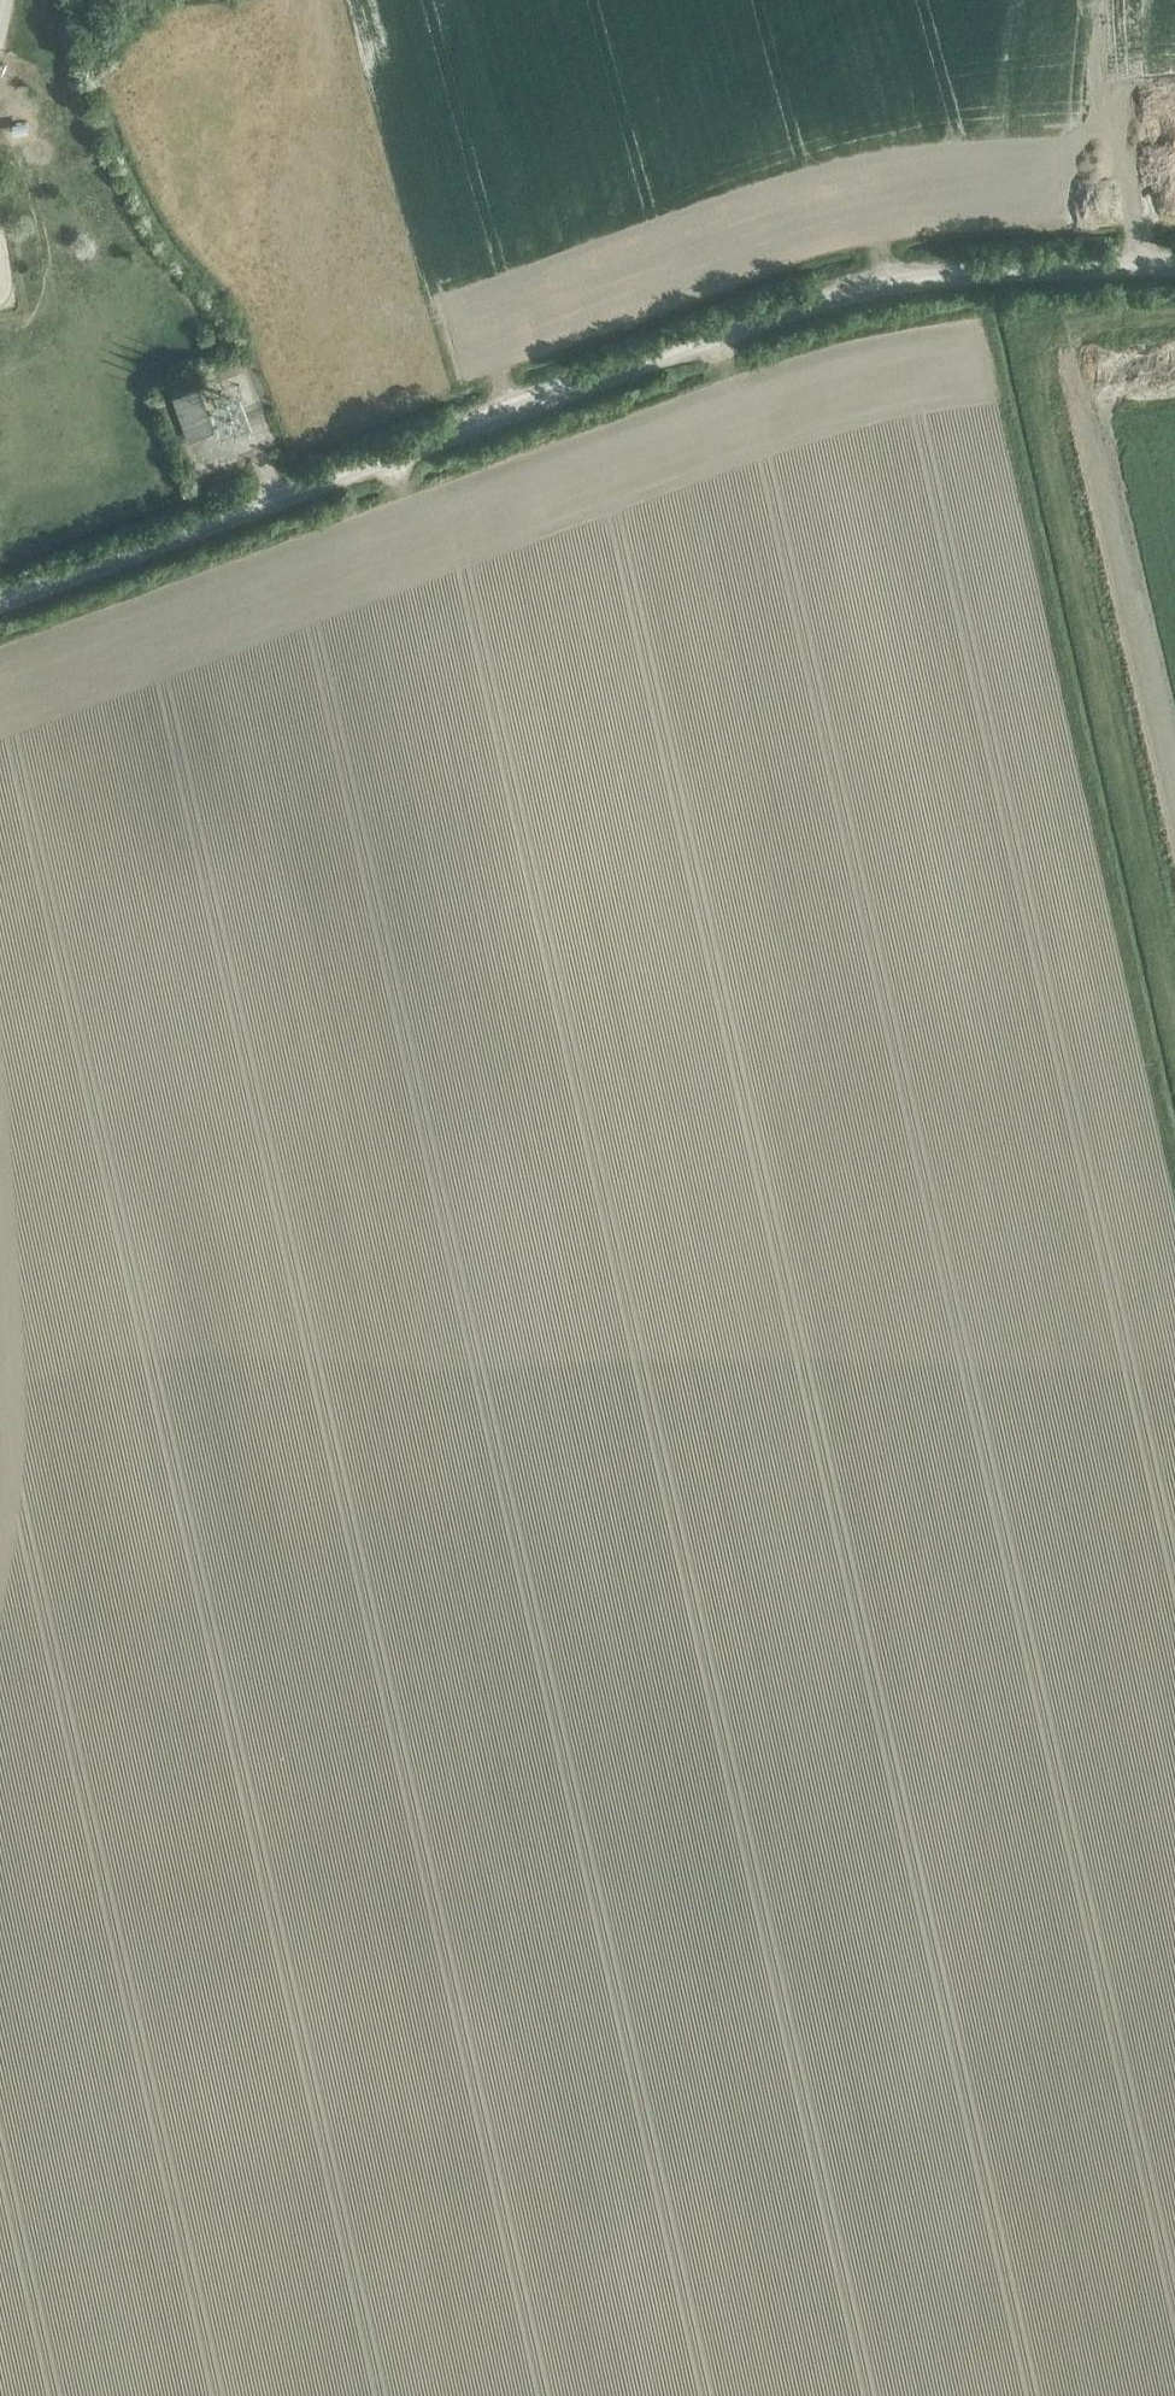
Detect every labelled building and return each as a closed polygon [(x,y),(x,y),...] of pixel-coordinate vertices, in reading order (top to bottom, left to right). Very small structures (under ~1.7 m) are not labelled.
[(171,392),(189,438),(212,429),(195,383),(171,392)]
